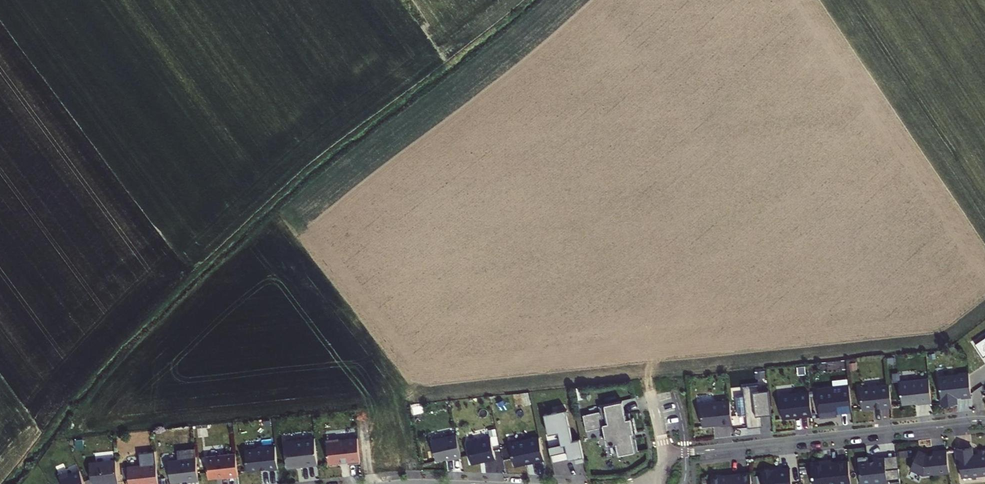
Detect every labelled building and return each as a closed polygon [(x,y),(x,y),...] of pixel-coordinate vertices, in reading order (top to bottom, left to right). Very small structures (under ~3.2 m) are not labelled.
[(969,395),(966,371),(956,372),(956,373),(937,375),(940,403),(955,402),(954,395),(959,394),(959,396),(969,395)] [(898,381),(900,402),(916,400),(916,402),(929,401),(927,377),(898,381)] [(857,386),(860,407),(879,405),(879,406),(890,405),(887,382),(857,386)] [(744,414),(745,426),(761,425),(760,413),(759,405),(769,404),(767,388),(757,389),(756,383),(741,384),(742,394),(734,395),(736,414),(744,414)] [(815,387),(818,416),(832,414),(831,412),(850,410),(847,383),(815,387)] [(778,392),(780,416),(792,415),(792,413),(798,413),(798,414),(810,413),(807,389),(778,392)] [(624,412),(621,399),(598,404),(599,410),(582,413),(585,426),(602,423),(603,425),(606,443),(610,442),(610,443),(614,442),(616,453),(637,449),(634,436),(632,437),(631,432),(636,431),(632,416),(630,417),(629,411),(624,412)] [(698,402),(701,425),(718,423),(718,424),(730,423),(728,399),(698,402)] [(770,412),(769,404),(759,405),(760,413),(770,412)] [(554,410),(543,412),(547,433),(558,431),(560,443),(547,446),(549,454),(567,450),(566,449),(571,448),(574,463),(584,461),(579,437),(571,439),(566,412),(555,415),(554,410)] [(431,439),(435,459),(451,456),(451,458),(459,456),(454,434),(431,439)] [(542,458),(537,436),(508,442),(512,463),(532,458),(532,460),(542,458)] [(346,463),(359,462),(356,437),(337,439),(337,438),(325,439),(327,463),(346,461),(346,463)] [(493,458),(489,437),(465,442),(470,462),(483,459),(484,460),(493,458)] [(316,464),(313,438),(285,440),(283,445),(285,466),(300,464),(300,466),(316,464)] [(956,461),(958,461),(960,475),(984,473),(984,448),(975,449),(976,452),(971,453),(970,445),(954,447),(956,461)] [(244,450),(246,470),(267,467),(268,469),(276,468),(274,446),(267,447),(267,446),(257,447),(257,448),(244,450)] [(916,449),(908,467),(924,474),(947,470),(945,449),(924,452),(916,449)] [(205,456),(207,478),(216,477),(217,475),(221,475),(221,478),(237,476),(234,453),(205,456)] [(895,454),(877,456),(877,459),(883,458),(885,469),(897,467),(895,454)] [(866,456),(856,457),(859,482),(872,480),(872,482),(883,481),(883,479),(888,478),(889,482),(898,481),(897,467),(885,469),(883,458),(877,459),(877,456),(871,457),(872,459),(866,460),(866,456)] [(167,461),(169,482),(186,480),(186,481),(197,480),(195,458),(167,461)] [(809,460),(811,483),(818,483),(822,483),(823,483),(844,483),(849,483),(846,459),(829,461),(828,458),(809,460)] [(92,483),(102,483),(108,483),(117,483),(114,460),(88,463),(90,479),(92,483)] [(128,483),(157,483),(155,463),(126,466),(128,483)] [(762,483),(790,483),(788,467),(778,468),(779,470),(771,471),(771,468),(760,469),(762,483)] [(78,470),(67,475),(66,473),(58,476),(61,483),(84,483),(78,470)] [(709,475),(710,483),(750,483),(749,472),(718,476),(718,474),(709,475)]
